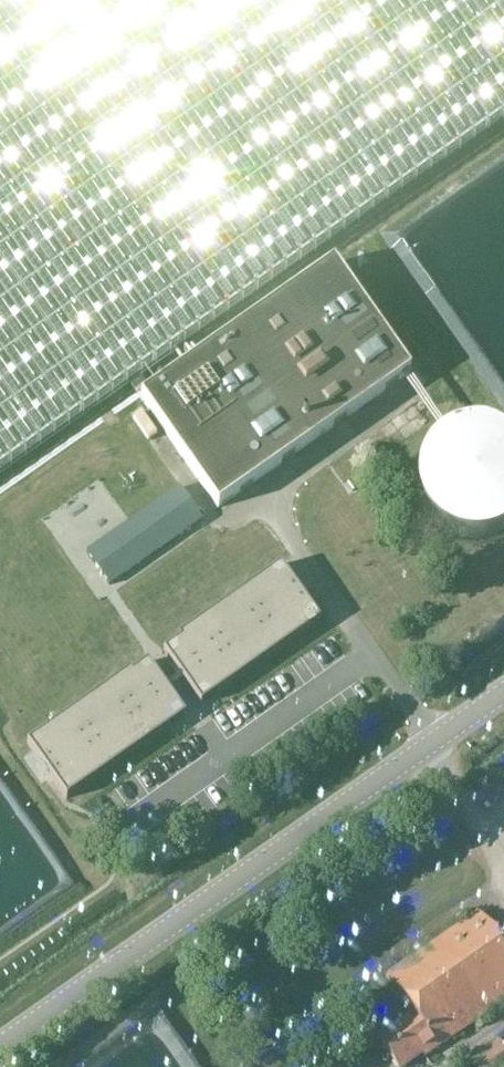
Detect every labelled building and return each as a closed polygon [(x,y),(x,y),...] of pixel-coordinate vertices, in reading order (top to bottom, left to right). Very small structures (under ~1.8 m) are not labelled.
[(503,118),(503,0),(0,0),(0,472),(503,118)] [(141,399),(218,509),(410,375),(333,265),(141,399)] [(421,318),(417,318),(413,318),(409,319),(406,321),(404,322),(401,325),(398,328),(396,331),(396,333),(395,335),(394,339),(394,343),(394,345),(396,349),(397,353),(400,356),(401,357),(404,360),(406,361),(409,363),(413,364),(417,364),(419,364),(423,363),(427,362),(431,360),(432,359),(435,356),(436,354),(438,351),(439,349),(440,345),(441,341),(440,337),(440,335),(438,331),(436,328),(434,325),(431,322),(427,320),(425,319),(421,318)] [(418,492),(421,502),(425,510),(430,518),(437,525),(445,531),(453,535),(462,538),(472,539),(482,539),(491,537),(500,533),(503,531),(503,434),(500,432),(491,428),(482,426),(472,426),(462,427),(453,430),(445,434),(437,440),(430,447),(425,455),(421,464),(418,473),(418,483),(418,492)] [(179,490),(88,554),(110,586),(202,522),(179,490)] [(180,676),(183,680),(201,706),(320,622),(280,566),(177,638),(179,641),(163,652),(180,676)] [(130,671),(27,744),(67,801),(186,717),(167,691),(164,687),(148,663),(132,674),(130,671)] [(397,1066),(411,1066),(425,1057),(428,1059),(503,1006),(503,948),(481,914),(389,978),(415,1015),(378,1040),(397,1066)] [(476,1066),(503,1066),(503,1047),(502,1044),(474,1064),(476,1066)]
